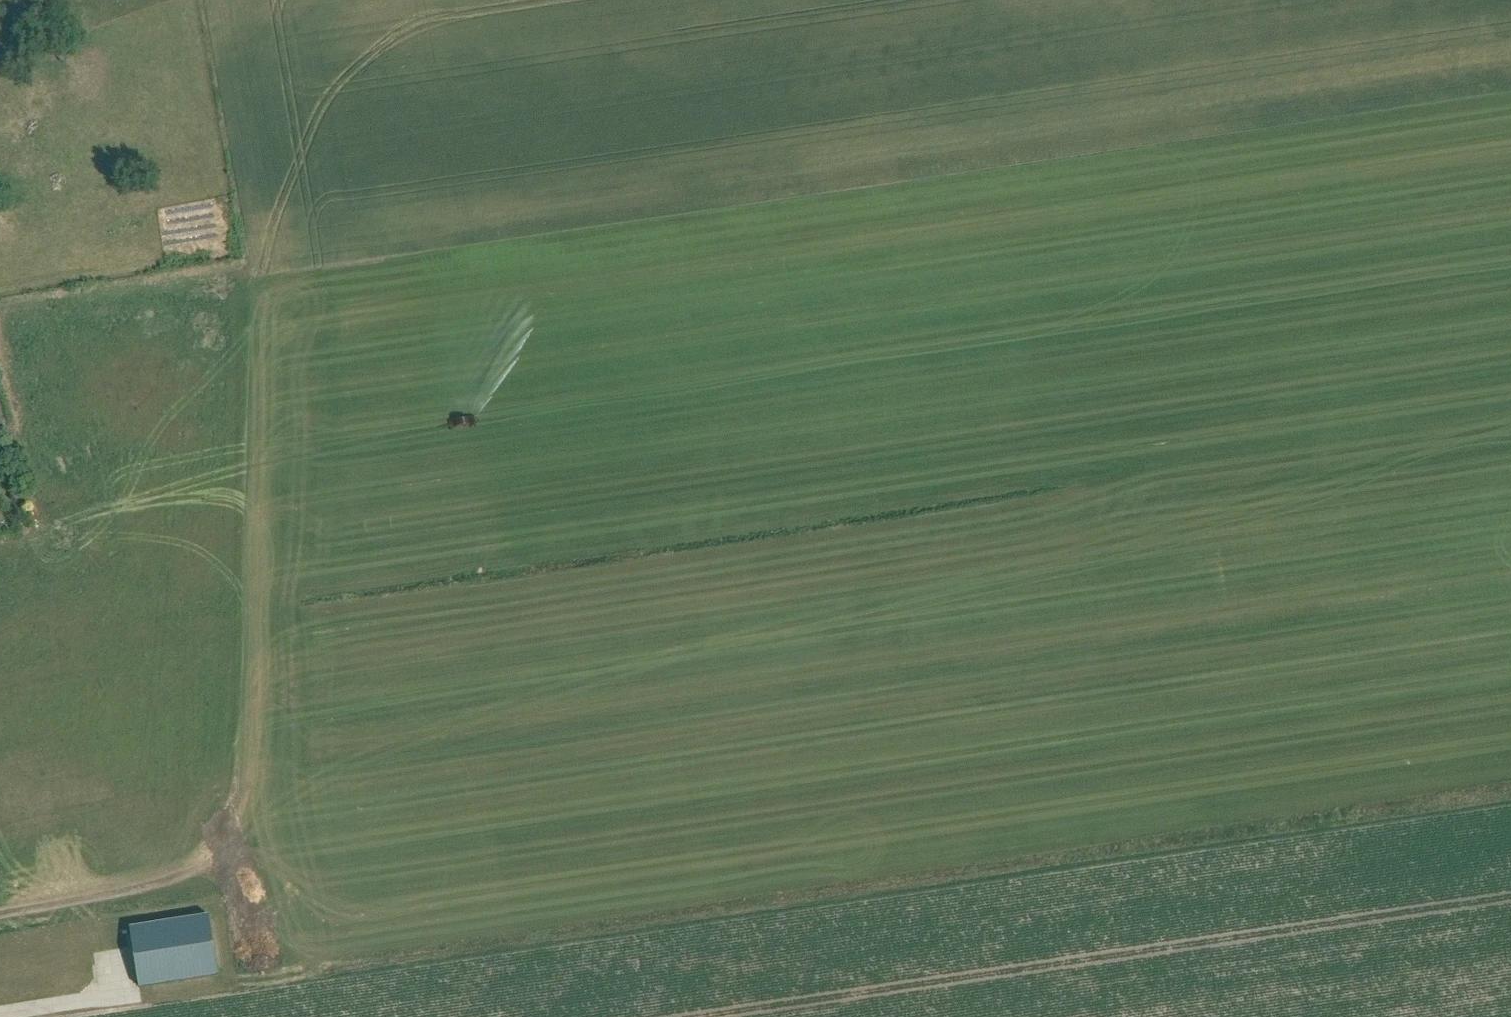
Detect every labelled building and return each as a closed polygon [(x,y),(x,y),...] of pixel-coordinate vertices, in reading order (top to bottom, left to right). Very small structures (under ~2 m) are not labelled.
[(131,934),(140,988),(219,976),(211,919),(210,915),(130,928),(131,934)]
